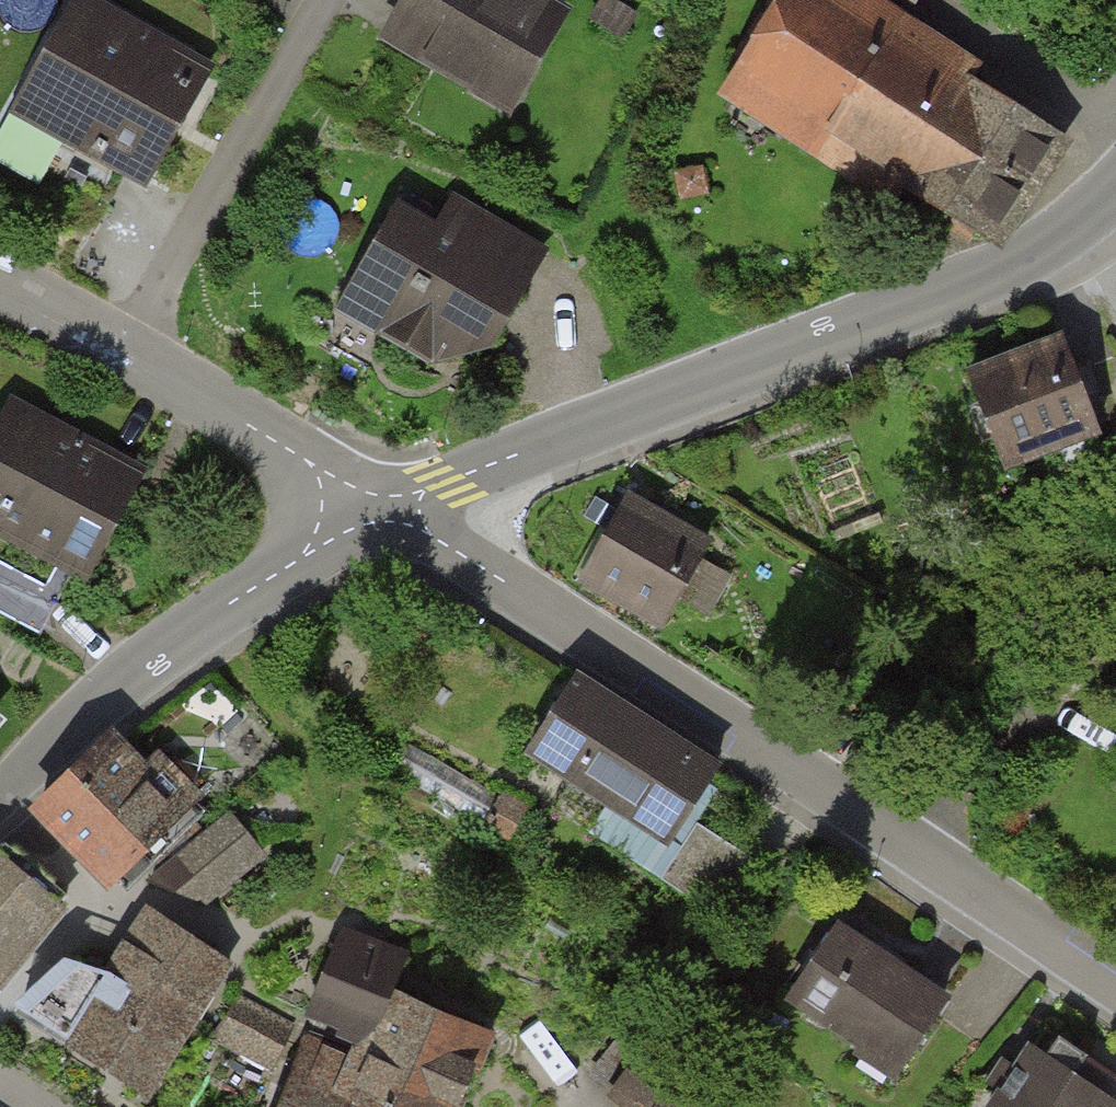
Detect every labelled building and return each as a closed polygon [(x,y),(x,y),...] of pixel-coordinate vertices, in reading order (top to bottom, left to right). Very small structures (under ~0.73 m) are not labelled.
[(148,198),(220,70),(95,0),(75,0),(8,119),(148,198)] [(512,119),(572,11),(552,0),(408,0),(382,46),(512,119)] [(715,104),(891,215),(902,198),(1003,262),(1074,149),(968,83),(979,66),(874,0),(781,0),(715,104)] [(916,10),(922,0),(900,0),(916,10)] [(419,217),(397,204),(334,315),(433,371),(494,359),(556,251),(437,184),(419,217)] [(963,380),(1005,485),(1103,445),(1061,341),(963,380)] [(92,586),(151,471),(12,401),(0,425),(0,540),(92,586)] [(577,593),(662,640),(714,550),(629,502),(577,593)] [(655,841),(703,763),(560,675),(512,753),(655,841)] [(43,807),(111,875),(186,806),(117,738),(43,807)] [(204,889),(262,849),(230,807),(152,868),(204,889)] [(0,976),(67,896),(0,842),(0,975),(0,976)] [(14,996),(151,1087),(231,962),(152,909),(111,971),(62,953),(14,996)] [(894,1072),(945,996),(840,926),(789,1002),(894,1072)] [(344,1088),(385,1106),(457,1106),(488,1030),(386,986),(401,951),(346,929),(313,1007),(369,1031),(357,1057),(344,1088)] [(216,1035),(273,1063),(293,1023),(236,995),(216,1035)] [(344,1088),(357,1057),(309,1037),(279,1106),(385,1106),(344,1088)] [(731,1093),(697,1073),(688,1080),(648,1046),(613,1091),(633,1106),(720,1106),(731,1093)] [(1028,1049),(988,1106),(1113,1106),(1028,1049)]
